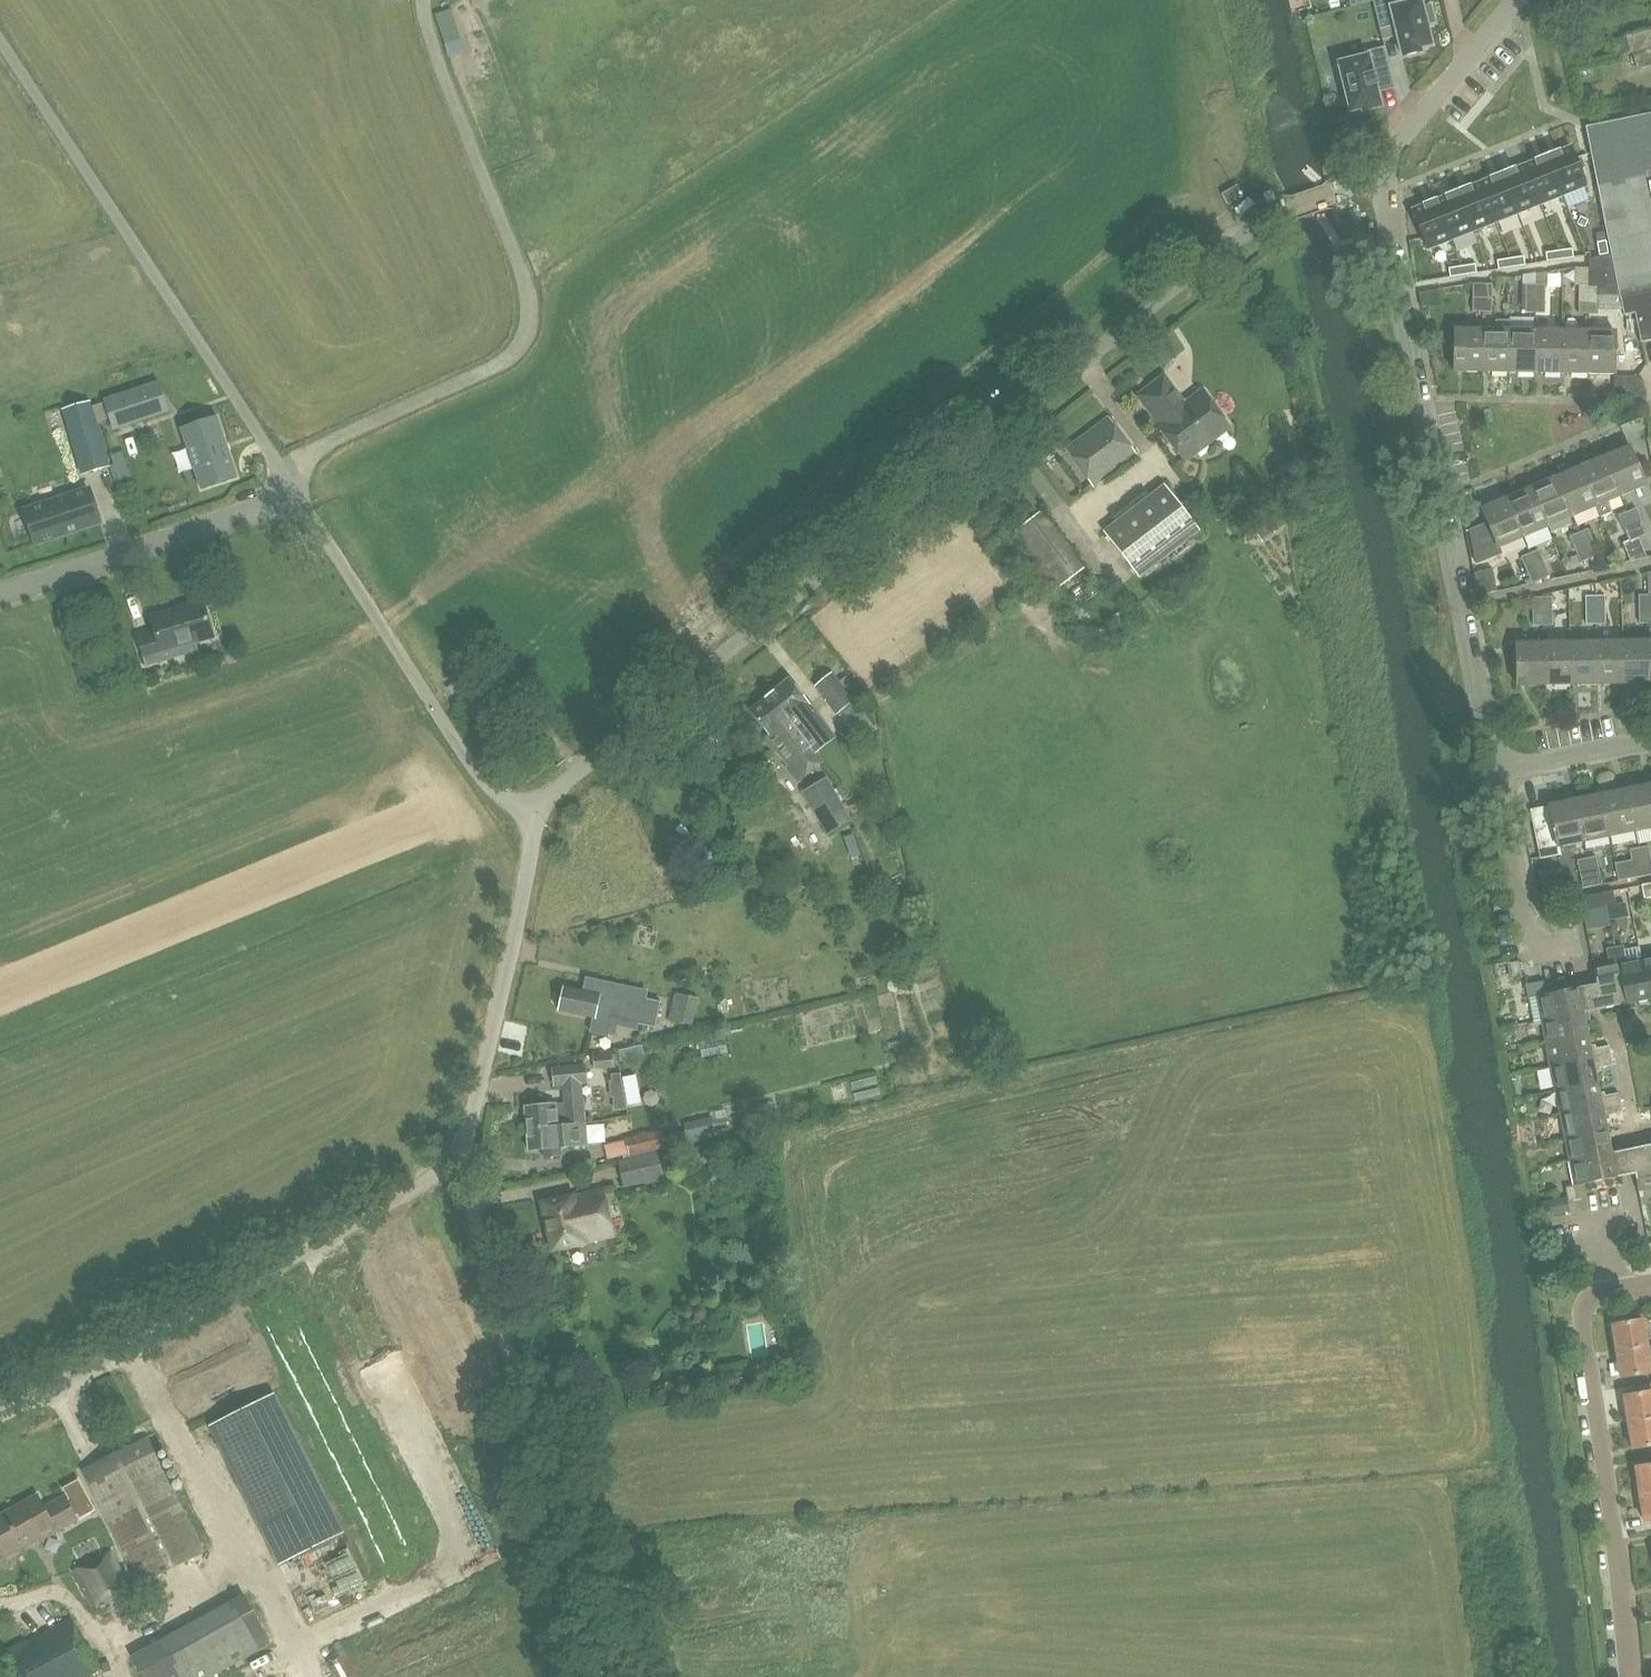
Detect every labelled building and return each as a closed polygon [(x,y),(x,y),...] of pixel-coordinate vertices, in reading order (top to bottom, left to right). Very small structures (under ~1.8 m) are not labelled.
[(1379,19),(1392,16),(1401,56),(1432,49),(1421,1),(1403,5),(1402,0),(1375,0),(1379,19)] [(1627,35),(1631,54),(1633,53),(1634,54),(1650,50),(1650,30),(1627,35)] [(1391,76),(1384,48),(1365,52),(1366,56),(1339,63),(1340,67),(1336,68),(1340,85),(1344,84),(1351,111),(1362,108),(1363,111),(1380,107),(1375,86),(1377,85),(1375,80),(1391,76)] [(1634,54),(1637,70),(1650,67),(1650,50),(1634,54)] [(1585,127),(1587,134),(1608,242),(1611,255),(1619,296),(1620,299),(1623,314),(1634,312),(1640,343),(1642,343),(1650,341),(1650,114),(1585,127)] [(1570,146),(1547,156),(1563,196),(1587,186),(1570,146)] [(1547,156),(1525,165),(1541,205),(1563,196),(1547,156)] [(1525,165),(1503,174),(1519,214),(1541,205),(1525,165)] [(1503,174),(1480,183),(1496,223),(1519,214),(1503,174)] [(1480,183),(1458,192),(1474,232),(1496,223),(1480,183)] [(1458,192),(1436,201),(1452,241),(1474,232),(1458,192)] [(1436,201),(1412,211),(1428,250),(1452,241),(1436,201)] [(1608,242),(1600,244),(1602,256),(1611,255),(1608,242)] [(1574,257),(1572,248),(1559,250),(1560,259),(1574,257)] [(1560,259),(1559,250),(1546,253),(1547,261),(1560,259)] [(1579,285),(1579,299),(1599,299),(1599,296),(1619,296),(1611,255),(1602,256),(1599,257),(1591,258),(1589,259),(1589,264),(1588,264),(1588,265),(1588,272),(1588,285),(1579,285)] [(1527,269),(1526,260),(1513,262),(1514,271),(1527,269)] [(1514,271),(1513,262),(1499,265),(1501,273),(1514,271)] [(1475,264),(1462,267),(1463,275),(1476,273),(1475,264)] [(1462,267),(1448,269),(1450,278),(1463,275),(1462,267)] [(1493,298),(1494,284),(1474,283),(1474,298),(1493,298)] [(1547,298),(1547,285),(1527,284),(1527,298),(1547,298)] [(1493,313),(1493,298),(1474,298),(1473,312),(1493,313)] [(1546,313),(1547,298),(1527,298),(1526,313),(1546,313)] [(1579,299),(1579,314),(1598,314),(1599,299),(1579,299)] [(1454,329),(1454,372),(1481,372),(1482,329),(1454,329)] [(1482,329),(1481,372),(1508,372),(1508,329),(1482,329)] [(1508,329),(1508,372),(1534,373),(1535,330),(1508,329)] [(1535,330),(1534,373),(1561,373),(1561,330),(1535,330)] [(1561,330),(1561,373),(1587,373),(1588,330),(1561,330)] [(1588,330),(1587,373),(1614,374),(1614,331),(1588,330)] [(1165,377),(1159,381),(1140,395),(1161,423),(1159,425),(1185,460),(1230,426),(1222,416),(1222,412),(1215,402),(1211,402),(1203,391),(1190,401),(1182,400),(1165,377)] [(104,400),(113,429),(168,411),(167,408),(166,408),(149,385),(104,400)] [(106,456),(90,402),(63,410),(79,464),(106,456)] [(237,477),(217,416),(181,428),(188,450),(192,449),(198,466),(194,468),(201,489),(237,477)] [(1070,448),(1097,484),(1139,451),(1112,416),(1070,448)] [(1630,445),(1604,456),(1621,495),(1647,484),(1630,445)] [(1604,456),(1580,466),(1597,505),(1621,495),(1604,456)] [(1580,466),(1556,477),(1573,516),(1597,505),(1580,466)] [(1556,477),(1531,487),(1549,526),(1573,516),(1556,477)] [(1201,530),(1165,483),(1103,530),(1141,577),(1201,530)] [(1531,487),(1507,498),(1524,537),(1549,526),(1531,487)] [(100,523),(88,489),(25,510),(36,544),(100,523)] [(1482,509),(1499,548),(1524,537),(1507,498),(1482,509)] [(1607,503),(1597,507),(1601,517),(1611,512),(1607,503)] [(1643,521),(1638,508),(1620,516),(1625,529),(1643,521)] [(1649,534),(1643,521),(1625,529),(1631,542),(1649,534)] [(1486,523),(1469,530),(1477,564),(1502,554),(1501,549),(1497,550),(1486,523)] [(1595,542),(1589,529),(1571,536),(1576,550),(1595,542)] [(1601,556),(1595,542),(1576,550),(1582,563),(1601,556)] [(1065,543),(1037,564),(1056,589),(1084,567),(1065,543)] [(1546,563),(1540,550),(1522,557),(1528,571),(1546,563)] [(1551,576),(1546,563),(1528,571),(1533,584),(1551,576)] [(1640,609),(1650,609),(1650,595),(1640,595),(1640,609)] [(1587,596),(1587,610),(1606,610),(1606,596),(1587,596)] [(1534,597),(1534,612),(1554,611),(1553,597),(1534,597)] [(182,653),(180,648),(215,637),(204,600),(152,616),(156,630),(139,635),(148,664),(182,653)] [(1649,624),(1650,624),(1650,609),(1640,609),(1640,624),(1649,624)] [(1587,625),(1607,624),(1606,610),(1587,610),(1587,625)] [(1534,626),(1554,626),(1554,611),(1534,612),(1534,626)] [(1624,640),(1597,641),(1598,684),(1625,684),(1624,640)] [(1650,683),(1650,667),(1650,640),(1649,640),(1624,640),(1625,684),(1650,683)] [(1571,641),(1544,642),(1545,685),(1572,685),(1571,641)] [(1597,641),(1571,641),(1572,685),(1598,684),(1597,641)] [(1517,643),(1518,686),(1545,685),(1544,642),(1517,643)] [(855,700),(836,676),(832,672),(829,674),(813,686),(836,715),(841,712),(844,709),(855,700)] [(811,704),(791,678),(770,694),(822,762),(825,760),(818,752),(837,737),(811,704)] [(456,683),(449,688),(454,695),(461,689),(456,683)] [(822,762),(770,694),(751,710),(771,734),(762,740),(774,754),(776,753),(787,767),(785,768),(796,782),(810,772),(822,762)] [(827,834),(852,820),(827,778),(802,792),(827,834)] [(1628,789),(1637,831),(1650,828),(1650,784),(1628,789)] [(1628,789),(1603,794),(1611,836),(1637,831),(1628,789)] [(1610,844),(1608,837),(1611,836),(1603,794),(1577,799),(1585,841),(1586,841),(1588,849),(1610,844)] [(1560,854),(1558,847),(1585,841),(1577,799),(1548,805),(1549,807),(1531,811),(1541,858),(1560,854)] [(1650,846),(1631,850),(1634,863),(1650,860),(1650,851),(1650,846)] [(1601,870),(1598,856),(1579,860),(1581,874),(1601,870)] [(1634,863),(1636,877),(1650,875),(1650,860),(1634,863)] [(1604,884),(1601,870),(1581,874),(1584,888),(1604,884)] [(1577,889),(1577,886),(1574,871),(1537,878),(1540,896),(1577,889)] [(1643,885),(1646,899),(1650,898),(1650,883),(1643,885)] [(1615,890),(1604,893),(1607,907),(1618,905),(1615,890)] [(1605,906),(1602,893),(1594,894),(1580,897),(1583,910),(1605,906)] [(1618,909),(1594,912),(1597,934),(1621,931),(1618,909)] [(1650,1000),(1642,958),(1639,946),(1623,949),(1623,946),(1615,947),(1627,1005),(1650,1000)] [(1602,1010),(1627,1005),(1615,947),(1606,949),(1609,964),(1594,968),(1602,1010)] [(1642,958),(1650,1000),(1650,956),(1642,958)] [(1536,983),(1538,996),(1548,995),(1545,981),(1536,983)] [(1529,999),(1538,997),(1538,996),(1536,983),(1526,985),(1529,999)] [(670,991),(644,985),(637,1013),(663,1020),(664,1018),(670,1019),(669,1021),(692,1026),(698,998),(675,993),(675,994),(670,992),(670,991)] [(595,1018),(594,1023),(612,1027),(618,998),(565,987),(560,1011),(595,1018)] [(1579,989),(1548,995),(1538,996),(1538,997),(1543,1021),(1583,1013),(1579,989)] [(1543,1021),(1548,1045),(1588,1036),(1583,1013),(1543,1021)] [(1548,1045),(1552,1068),(1612,1056),(1610,1046),(1591,1050),(1588,1036),(1548,1045)] [(640,1045),(617,1051),(615,1051),(615,1054),(612,1054),(612,1053),(593,1055),(594,1069),(613,1068),(613,1067),(618,1066),(621,1082),(632,1080),(628,1058),(643,1054),(640,1045)] [(1552,1068),(1557,1092),(1598,1084),(1595,1070),(1614,1066),(1612,1056),(1552,1068)] [(527,1107),(529,1129),(585,1124),(583,1102),(586,1101),(584,1085),(590,1084),(588,1065),(553,1067),(555,1087),(564,1087),(565,1103),(527,1107)] [(1557,1092),(1562,1116),(1622,1103),(1620,1093),(1600,1097),(1598,1084),(1557,1092)] [(819,1087),(797,1093),(800,1105),(822,1100),(819,1087)] [(613,1096),(614,1110),(628,1109),(624,1095),(613,1096)] [(1562,1116),(1567,1139),(1608,1131),(1605,1117),(1624,1114),(1622,1103),(1562,1116)] [(667,1135),(671,1147),(717,1137),(711,1116),(684,1124),(685,1131),(667,1135)] [(587,1145),(585,1124),(529,1129),(531,1150),(545,1149),(546,1157),(561,1156),(560,1146),(569,1145),(569,1147),(587,1145)] [(661,1130),(627,1138),(625,1138),(626,1140),(601,1146),(605,1160),(629,1154),(629,1156),(665,1148),(661,1130)] [(1567,1139),(1571,1163),(1612,1155),(1608,1131),(1567,1139)] [(1640,1192),(1650,1189),(1650,1146),(1631,1150),(1640,1192)] [(659,1151),(618,1161),(625,1188),(666,1179),(659,1151)] [(1571,1163),(1576,1186),(1586,1185),(1617,1179),(1612,1155),(1571,1163)] [(1588,1197),(1586,1185),(1576,1186),(1579,1199),(1588,1197)] [(1566,1188),(1569,1201),(1579,1199),(1576,1186),(1566,1188)] [(554,1250),(586,1243),(585,1242),(615,1235),(604,1190),(575,1197),(575,1195),(543,1202),(554,1250)] [(1540,1202),(1543,1216),(1570,1211),(1566,1196),(1540,1202)] [(1641,1320),(1612,1325),(1616,1351),(1645,1347),(1641,1320)] [(1616,1351),(1620,1378),(1649,1373),(1647,1359),(1650,1358),(1650,1347),(1646,1348),(1645,1347),(1616,1351)] [(1624,1396),(1628,1422),(1650,1419),(1650,1391),(1624,1396)] [(275,1393),(209,1426),(259,1525),(278,1566),(345,1532),(325,1492),(275,1393)] [(1628,1422),(1632,1449),(1650,1446),(1650,1419),(1628,1422)] [(147,1437),(83,1469),(141,1584),(205,1552),(147,1437)] [(1635,1467),(1639,1494),(1650,1492),(1650,1464),(1635,1467)] [(1639,1494),(1643,1520),(1650,1519),(1650,1492),(1639,1494)] [(65,1497),(45,1508),(38,1496),(0,1516),(0,1547),(5,1557),(38,1539),(39,1540),(77,1520),(65,1497)] [(73,1571),(93,1610),(127,1592),(109,1552),(73,1571)] [(163,1639),(157,1633),(115,1657),(126,1676),(214,1676),(261,1651),(234,1601),(163,1639)] [(99,1671),(72,1620),(28,1643),(27,1641),(7,1651),(18,1676),(88,1676),(99,1671)]
